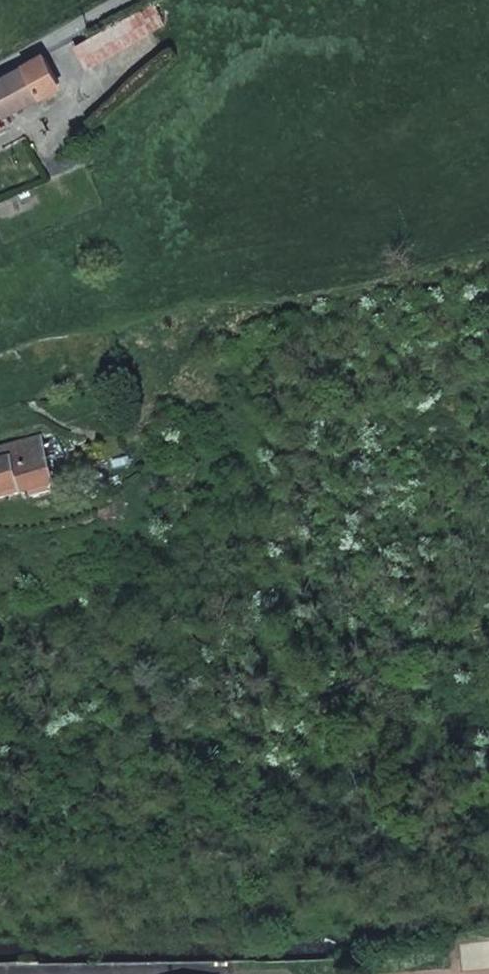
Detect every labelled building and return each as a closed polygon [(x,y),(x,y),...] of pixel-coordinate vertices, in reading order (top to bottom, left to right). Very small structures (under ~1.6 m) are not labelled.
[(155,27),(144,6),(80,41),(93,62),(155,27)] [(50,51),(0,79),(0,126),(16,118),(13,113),(64,85),(66,77),(50,51)] [(0,437),(0,490),(18,486),(21,493),(56,483),(39,435),(8,444),(4,436),(0,437)]
